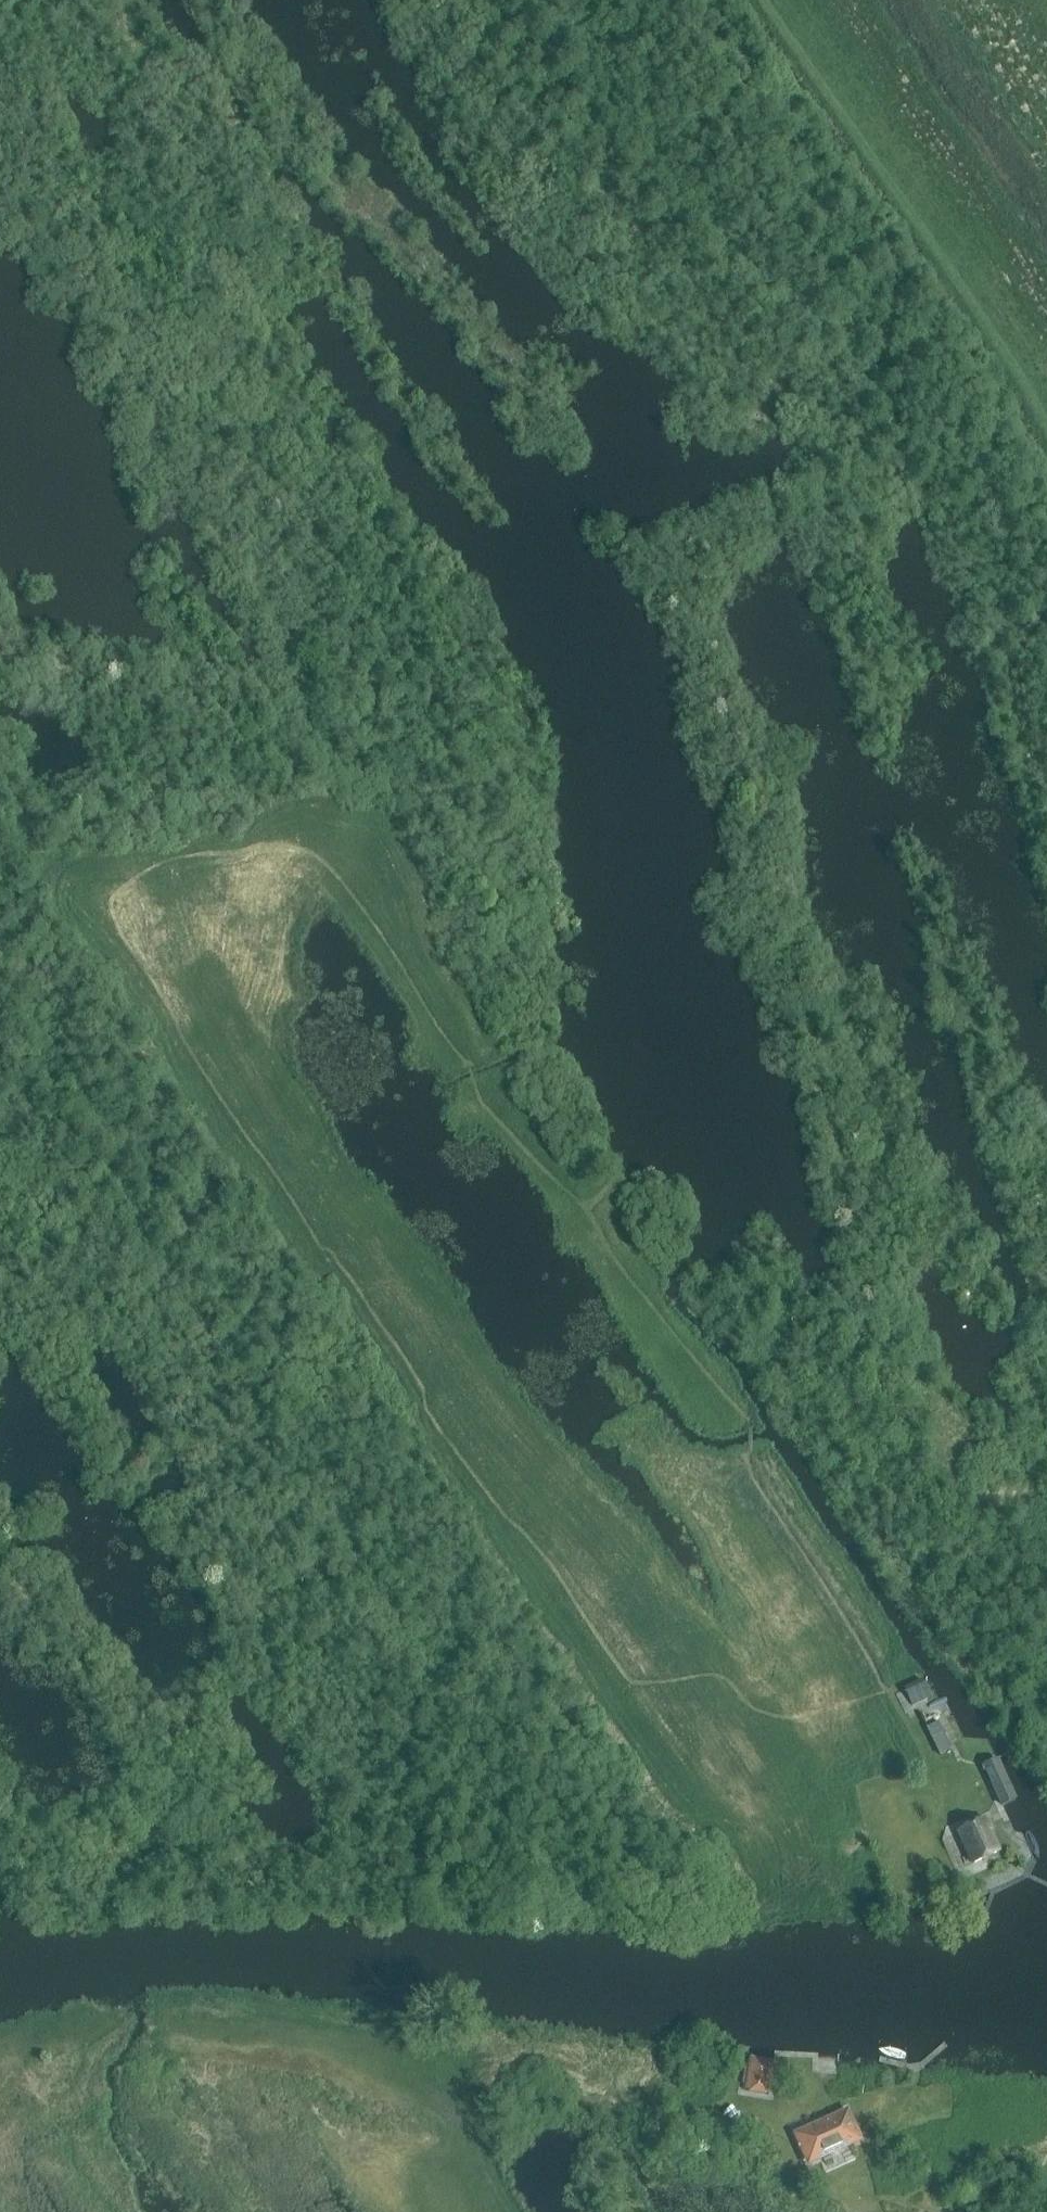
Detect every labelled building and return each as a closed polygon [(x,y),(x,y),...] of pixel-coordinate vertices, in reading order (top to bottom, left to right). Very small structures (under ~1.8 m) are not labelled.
[(904,1687),(912,1705),(931,1696),(923,1678),(904,1687)] [(938,1721),(926,1727),(940,1753),(951,1748),(938,1721)] [(997,1758),(984,1764),(1002,1804),(1015,1798),(997,1758)] [(972,1868),(1001,1854),(985,1821),(956,1835),(972,1868)] [(886,1903),(884,1895),(880,1896),(877,1897),(880,1905),(884,1904),(886,1903)] [(750,2056),(745,2089),(769,2093),(774,2060),(750,2056)] [(808,2166),(863,2140),(847,2107),(803,2128),(793,2133),(808,2166)]
